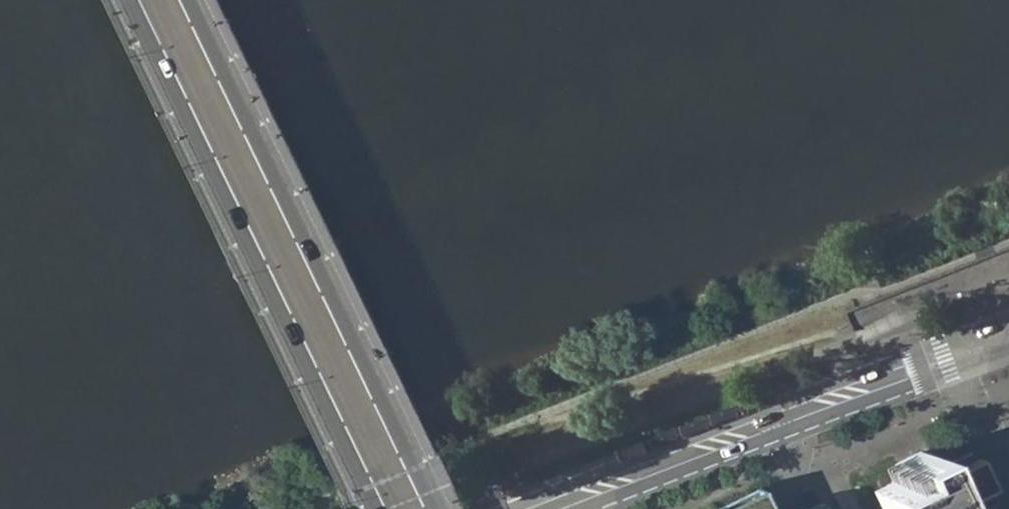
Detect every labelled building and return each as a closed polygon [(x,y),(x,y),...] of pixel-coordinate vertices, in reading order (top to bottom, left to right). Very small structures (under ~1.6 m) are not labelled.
[(978,507),(994,500),(969,450),(928,469),(924,460),(919,451),(895,463),(904,481),(878,493),(885,508),(979,508),(978,507)] [(712,506),(713,508),(766,508),(754,486),(712,506)]
